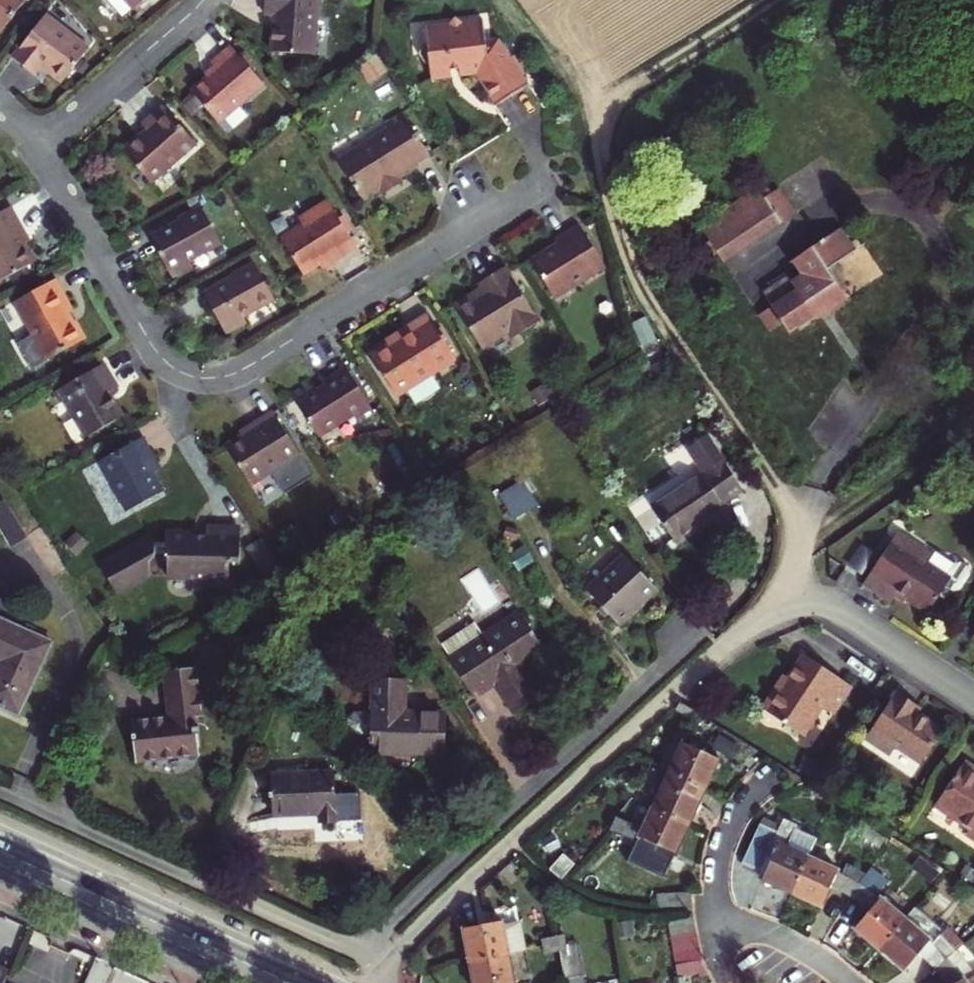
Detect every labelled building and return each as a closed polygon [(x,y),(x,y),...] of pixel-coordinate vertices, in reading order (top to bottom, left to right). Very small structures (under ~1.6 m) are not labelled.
[(21,0),(0,0),(0,35),(25,3),(21,0)] [(135,11),(148,0),(125,0),(135,11)] [(273,53),(316,56),(321,0),(267,0),(266,15),(276,15),(273,53)] [(434,79),(479,75),(499,108),(530,89),(522,77),(513,62),(500,42),(488,43),(486,22),(466,24),(458,18),(452,26),(428,28),(434,79)] [(87,51),(45,19),(11,61),(33,79),(40,70),(60,86),(87,51)] [(219,71),(195,92),(221,122),(266,83),(233,46),(212,64),(219,71)] [(517,59),(513,62),(522,77),(527,74),(517,59)] [(150,129),(126,149),(154,183),(199,144),(166,105),(144,124),(150,129)] [(383,193),(405,179),(421,170),(419,166),(434,157),(407,115),(389,126),(395,135),(377,146),(345,166),(368,202),(383,193)] [(389,126),(370,137),(377,146),(395,135),(389,126)] [(408,185),(405,179),(383,193),(386,198),(408,185)] [(769,199),(761,188),(703,228),(713,242),(721,254),(726,262),(785,223),(769,199)] [(798,214),(782,190),(769,199),(785,223),(798,214)] [(306,275),(332,258),(336,262),(359,247),(350,233),(341,218),(330,202),(301,219),(305,225),(283,239),(306,275)] [(190,217),(153,237),(175,278),(196,266),(192,260),(223,243),(204,206),(189,214),(190,217)] [(32,262),(15,231),(19,229),(8,208),(0,212),(0,280),(32,262)] [(341,218),(350,233),(354,230),(345,215),(341,218)] [(556,295),(606,263),(580,222),(556,237),(558,242),(532,257),(556,295)] [(766,294),(775,307),(762,315),(773,332),(785,324),(793,333),(822,314),(819,311),(829,305),(831,309),(836,309),(850,300),(830,270),(858,252),(843,229),(794,262),(803,275),(794,281),(791,277),(766,294)] [(721,254),(713,242),(700,250),(709,262),(721,254)] [(243,273),(207,294),(229,333),(249,322),(246,317),(277,299),(257,262),(242,270),(243,273)] [(484,347),(511,330),(517,326),(522,333),(542,321),(507,265),(481,281),(487,291),(479,296),(473,293),(456,303),(484,347)] [(74,322),(68,312),(73,309),(57,278),(16,299),(32,330),(22,335),(20,343),(28,358),(35,361),(46,355),(47,358),(85,338),(76,321),(74,322)] [(398,393),(457,357),(429,313),(413,323),(416,329),(374,355),(398,393)] [(634,328),(641,350),(653,346),(646,325),(634,328)] [(517,326),(511,330),(516,337),(522,333),(517,326)] [(60,389),(86,437),(124,417),(111,393),(119,388),(106,364),(60,389)] [(320,435),(355,413),(361,423),(377,413),(347,365),(324,379),(327,384),(320,389),(314,378),(293,391),(320,435)] [(314,474),(275,410),(251,424),(254,428),(227,444),(252,483),(271,471),(285,492),(314,474)] [(163,466),(146,434),(103,457),(130,507),(167,488),(157,469),(163,466)] [(689,448),(705,473),(652,507),(675,542),(725,507),(723,505),(744,491),(706,436),(689,448)] [(538,506),(524,482),(502,496),(515,520),(538,506)] [(172,575),(207,576),(207,581),(232,582),(233,562),(244,562),(245,527),(211,525),(211,536),(197,535),(193,531),(170,529),(170,541),(170,552),(170,554),(173,555),(172,575)] [(151,572),(152,558),(159,554),(159,552),(159,542),(159,541),(154,532),(104,559),(120,589),(151,572)] [(897,593),(927,613),(944,587),(952,592),(960,590),(970,574),(969,567),(961,562),(954,563),(933,549),(929,554),(897,533),(863,583),(891,602),(897,593)] [(170,552),(170,541),(159,541),(159,542),(159,552),(170,552)] [(588,591),(620,624),(657,590),(626,556),(588,591)] [(496,683),(516,713),(551,690),(541,675),(531,682),(521,667),(545,651),(521,614),(450,660),(474,697),(496,683)] [(53,644),(0,620),(0,662),(5,664),(1,670),(0,670),(0,707),(20,715),(53,644)] [(832,713),(850,686),(802,654),(780,686),(777,684),(761,710),(800,735),(820,705),(832,713)] [(138,762),(198,756),(194,718),(203,717),(198,671),(166,674),(171,718),(135,722),(138,762)] [(372,736),(372,753),(444,756),(446,715),(404,713),(405,682),(374,681),(373,714),(355,714),(348,720),(348,729),(354,736),(372,736)] [(912,714),(916,709),(894,693),(863,738),(888,756),(894,748),(918,764),(940,733),(912,714)] [(691,710),(679,702),(673,707),(686,715),(691,710)] [(740,748),(719,734),(711,747),(732,761),(740,748)] [(669,771),(705,788),(719,759),(683,741),(680,746),(672,742),(658,766),(669,771)] [(961,764),(932,807),(966,830),(962,835),(973,843),(973,773),(961,764)] [(688,824),(705,788),(669,771),(652,807),(688,824)] [(337,824),(335,775),(273,777),(275,818),(321,815),(321,825),(337,824)] [(652,807),(642,827),(638,836),(673,853),(688,824),(652,807)] [(622,817),(617,813),(609,828),(615,832),(622,817)] [(622,835),(629,820),(622,817),(615,832),(622,835)] [(809,856),(817,838),(794,828),(796,824),(784,818),(778,831),(760,823),(741,863),(758,871),(760,866),(767,869),(763,876),(761,880),(792,893),(809,856)] [(673,853),(638,836),(642,827),(629,820),(622,835),(635,841),(626,860),(661,878),(673,853)] [(562,851),(547,867),(560,878),(575,862),(562,851)] [(848,866),(843,872),(809,856),(792,893),(821,906),(831,884),(853,895),(866,875),(848,866)] [(760,866),(758,871),(757,873),(763,876),(767,869),(760,866)] [(877,892),(881,886),(866,875),(853,895),(866,906),(877,892)] [(688,891),(658,894),(659,907),(689,905),(688,891)] [(881,896),(877,892),(866,906),(869,909),(881,896)] [(880,947),(905,917),(881,896),(869,909),(854,926),(880,947)] [(944,937),(946,934),(913,907),(905,917),(880,947),(904,967),(918,951),(930,938),(935,943),(922,955),(935,968),(956,951),(944,937)] [(691,917),(666,920),(669,935),(693,931),(691,917)] [(503,926),(501,921),(462,927),(468,960),(507,952),(523,949),(518,923),(503,926)] [(671,949),(695,945),(693,931),(669,935),(671,949)] [(564,934),(557,936),(559,942),(560,949),(564,975),(565,978),(585,974),(580,944),(567,946),(564,934)] [(557,936),(542,939),(544,945),(559,942),(557,936)] [(930,938),(918,951),(922,955),(935,943),(930,938)] [(545,951),(560,949),(559,942),(544,945),(545,951)] [(673,964),(697,959),(695,945),(671,949),(673,964)] [(956,951),(935,968),(938,972),(945,982),(973,982),(973,970),(957,950),(956,951)] [(507,952),(468,960),(473,982),(514,982),(507,952)] [(676,978),(699,973),(697,959),(673,964),(676,978)] [(9,972),(0,968),(0,982),(4,982),(9,972)]
